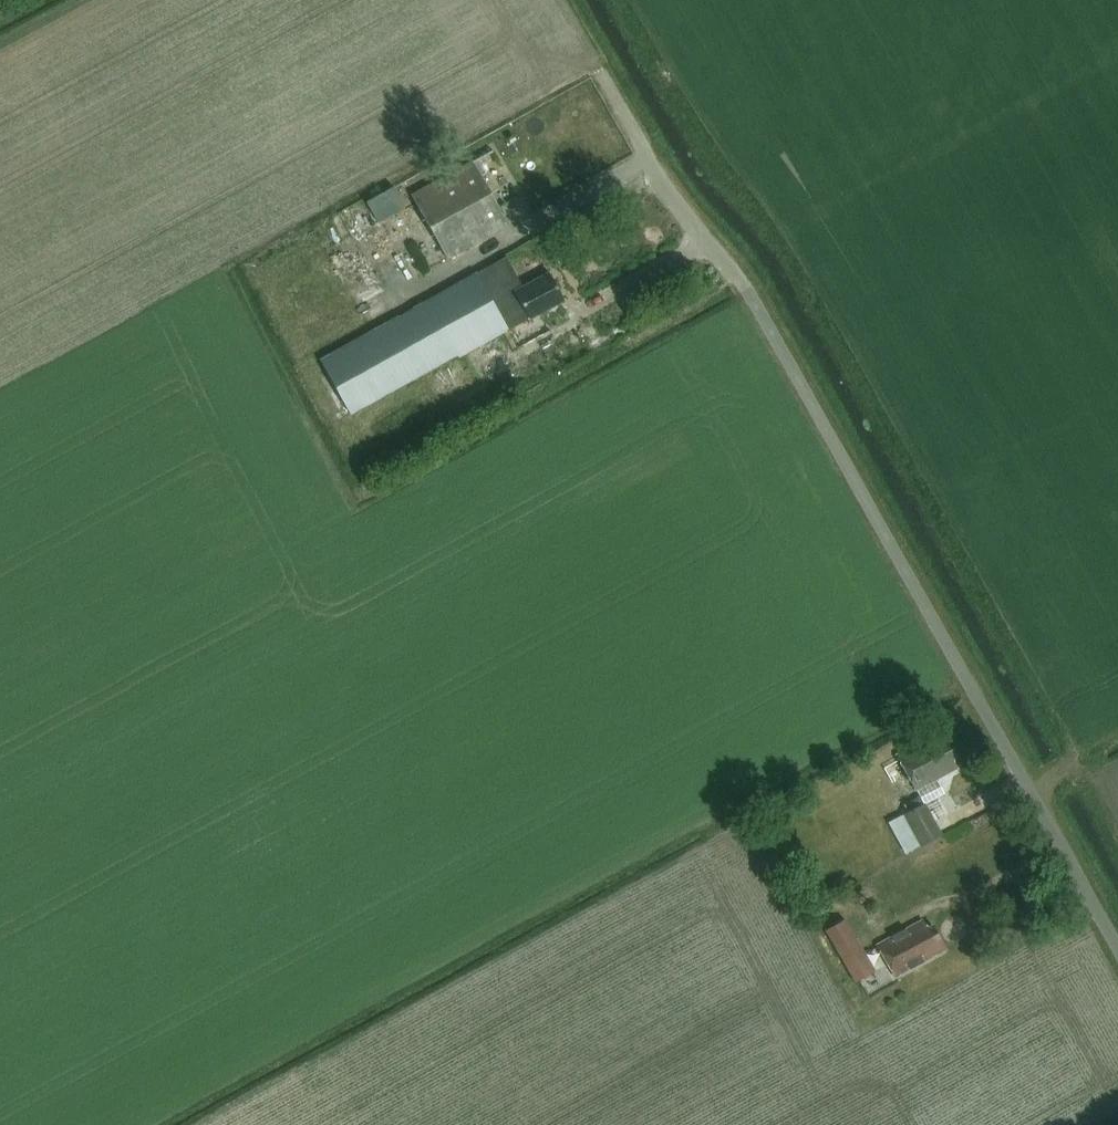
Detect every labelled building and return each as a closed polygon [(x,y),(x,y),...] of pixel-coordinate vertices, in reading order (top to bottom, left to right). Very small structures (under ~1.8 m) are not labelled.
[(473,163),(412,197),(447,261),(508,227),(473,163)] [(398,185),(370,200),(381,221),(410,206),(398,185)] [(506,259),(319,359),(348,413),(505,329),(507,332),(564,302),(549,275),(522,289),(506,259)] [(943,795),(936,781),(956,770),(951,762),(957,758),(943,733),(924,743),(923,742),(896,757),(915,792),(916,792),(924,805),(943,795)] [(905,856),(942,836),(925,805),(904,816),(903,816),(888,824),(905,856)] [(874,971),(844,922),(825,933),(854,983),(874,971)] [(921,922),(876,947),(895,978),(945,951),(932,927),(926,930),(921,922)]
